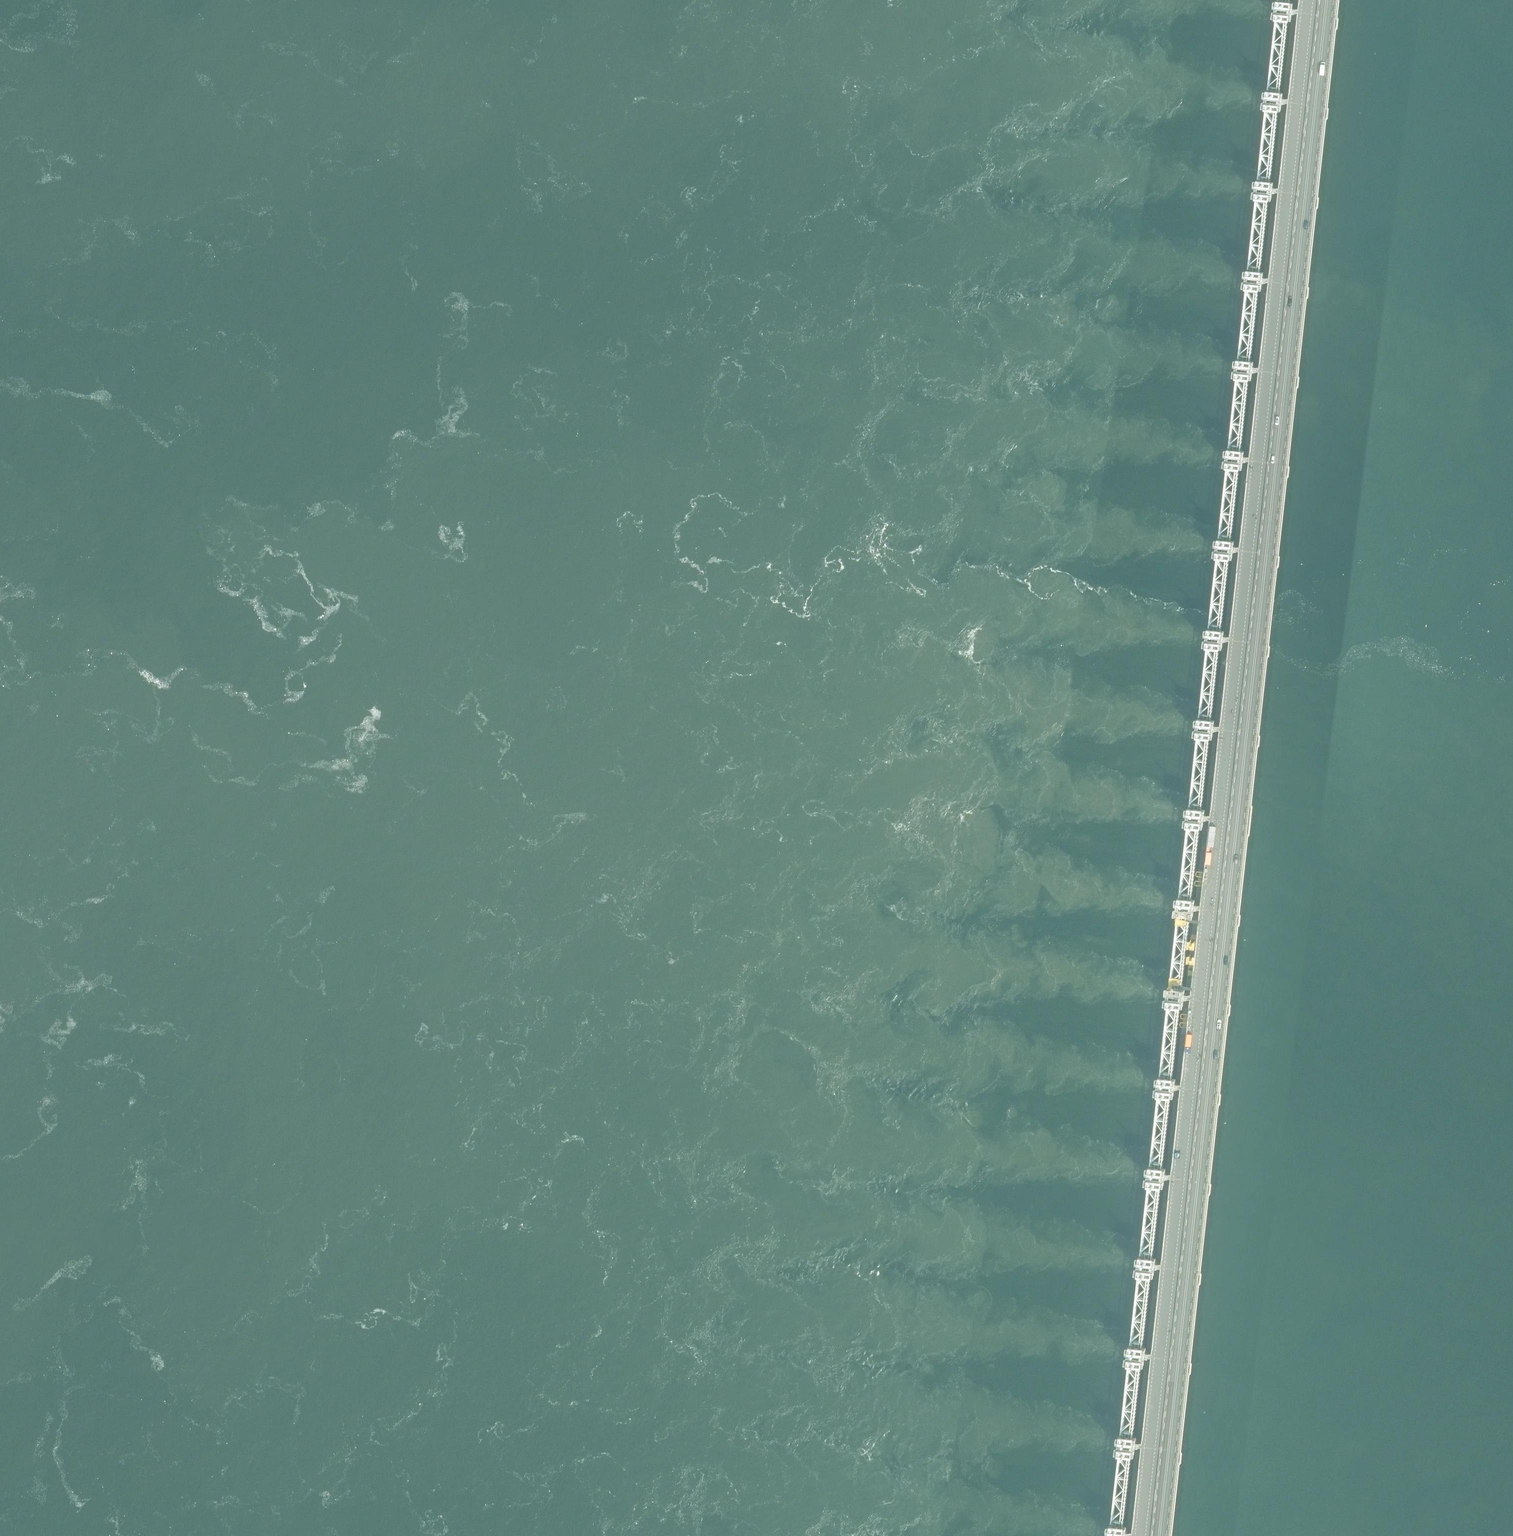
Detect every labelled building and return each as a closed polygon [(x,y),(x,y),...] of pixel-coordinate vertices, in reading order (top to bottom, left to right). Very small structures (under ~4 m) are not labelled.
[(1272,16),(1275,17),(1275,18),(1286,19),(1289,19),(1289,18),(1292,19),(1294,1),(1291,1),(1291,0),(1289,0),(1274,0),(1272,16)] [(1278,89),(1267,88),(1267,89),(1264,89),(1262,106),(1265,106),(1265,107),(1276,109),(1279,109),(1279,108),(1282,108),(1284,91),(1281,91),(1281,90),(1278,89)] [(1111,1520),(1110,1521),(1108,1521),(1106,1535),(1126,1535),(1127,1523),(1124,1522),(1125,1521),(1122,1521),(1111,1520)]
